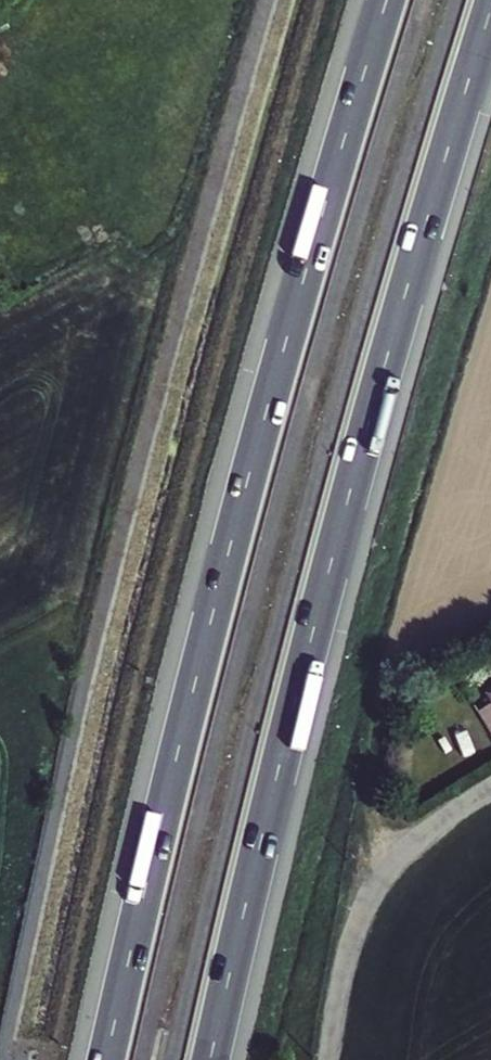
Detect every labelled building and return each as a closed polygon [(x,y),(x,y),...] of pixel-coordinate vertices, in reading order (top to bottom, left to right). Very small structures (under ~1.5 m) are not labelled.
[(482,699),(490,715),(490,694),(482,699)]
